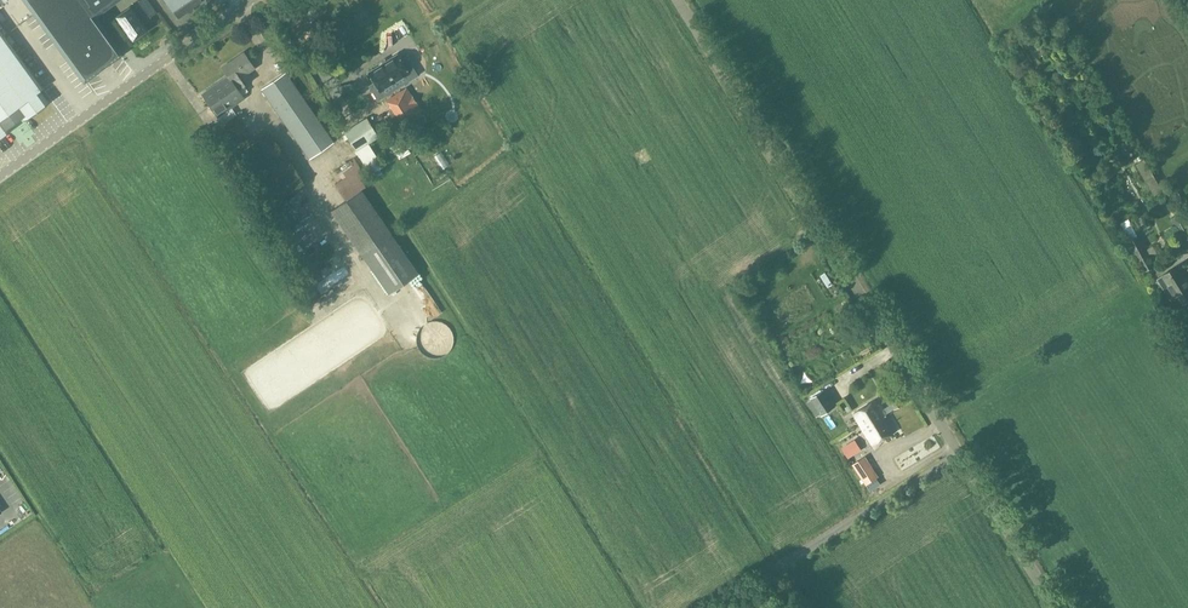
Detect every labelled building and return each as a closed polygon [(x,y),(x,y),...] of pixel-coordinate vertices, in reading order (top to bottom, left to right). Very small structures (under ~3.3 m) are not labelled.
[(121,53),(94,16),(115,0),(26,0),(84,80),(121,53)] [(178,19),(202,2),(201,0),(164,0),(178,19)] [(150,17),(139,1),(116,17),(132,39),(146,29),(142,23),(150,17)] [(414,49),(423,44),(412,26),(403,31),(414,49)] [(10,131),(7,128),(22,117),(25,121),(49,103),(40,91),(43,89),(0,30),(0,139),(10,131)] [(238,90),(238,89),(252,80),(247,73),(255,68),(244,53),(222,67),(228,76),(238,90)] [(402,63),(397,55),(369,73),(375,83),(369,86),(378,100),(417,75),(407,59),(402,63)] [(310,159),(334,143),(285,73),(262,89),(310,159)] [(238,90),(228,76),(202,95),(217,116),(244,98),(238,89),(238,90)] [(422,111),(407,87),(386,101),(401,124),(422,111)] [(367,118),(345,132),(356,151),(369,143),(379,138),(367,118)] [(274,199),(276,201),(302,182),(271,138),(250,152),(267,177),(261,181),(274,199)] [(346,201),(331,211),(361,255),(361,254),(389,295),(419,274),(362,190),(366,187),(352,166),(343,172),(346,176),(335,184),(346,201)] [(1185,241),(1187,240),(1187,223),(1182,213),(1172,218),(1185,241)] [(1128,219),(1121,221),(1125,232),(1132,229),(1128,219)] [(1153,246),(1146,251),(1138,237),(1128,242),(1144,272),(1155,267),(1148,254),(1154,254),(1155,255),(1157,253),(1153,246)] [(789,257),(782,262),(788,270),(795,266),(789,257)] [(1179,266),(1158,280),(1176,309),(1181,306),(1181,307),(1187,302),(1187,280),(1179,266)] [(866,360),(854,366),(857,372),(869,367),(866,360)] [(843,373),(847,380),(855,374),(852,368),(843,373)] [(823,390),(808,400),(820,418),(835,408),(823,390)] [(878,400),(854,414),(873,445),(897,431),(887,414),(895,409),(895,410),(905,403),(897,390),(887,396),(892,405),(884,410),(878,400)] [(855,439),(842,448),(849,458),(862,450),(855,439)] [(868,460),(855,469),(866,485),(879,477),(868,460)]
